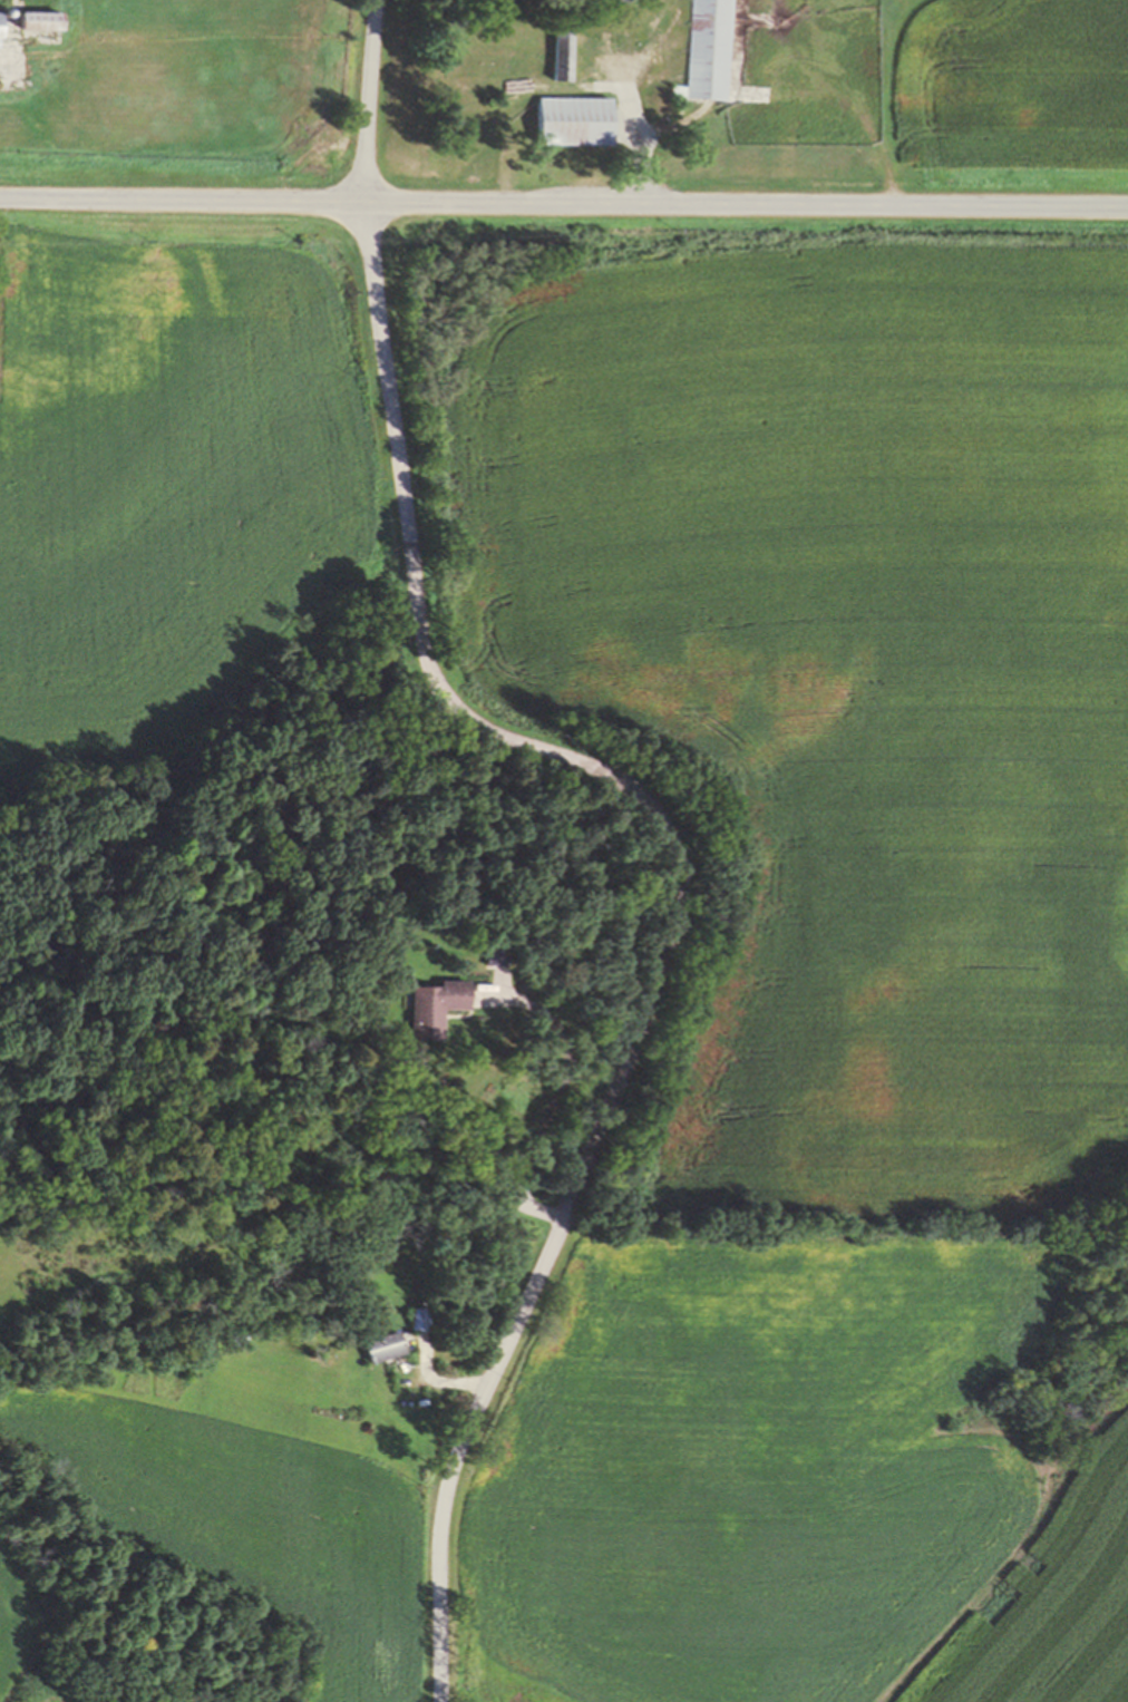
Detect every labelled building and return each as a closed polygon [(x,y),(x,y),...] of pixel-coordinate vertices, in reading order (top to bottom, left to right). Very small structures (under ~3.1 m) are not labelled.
[(682,85),(689,0),(730,0),(722,97),(681,94),(681,99),(667,98),(668,84),(682,85)] [(19,10),(59,11),(58,28),(18,27),(19,10)] [(570,28),(567,78),(548,77),(551,27),(570,28)] [(743,101),(767,101),(767,87),(743,87),(743,101)] [(536,95),(609,96),(609,144),(535,144),(536,95)] [(411,984),(440,984),(440,980),(468,980),(468,1006),(443,1006),(443,1038),(411,1038),(411,984)] [(407,1307),(427,1303),(431,1327),(412,1332),(407,1307)] [(362,1340),(399,1330),(406,1352),(369,1363),(362,1340)] [(230,1332),(246,1332),(246,1343),(230,1342),(230,1332)]
